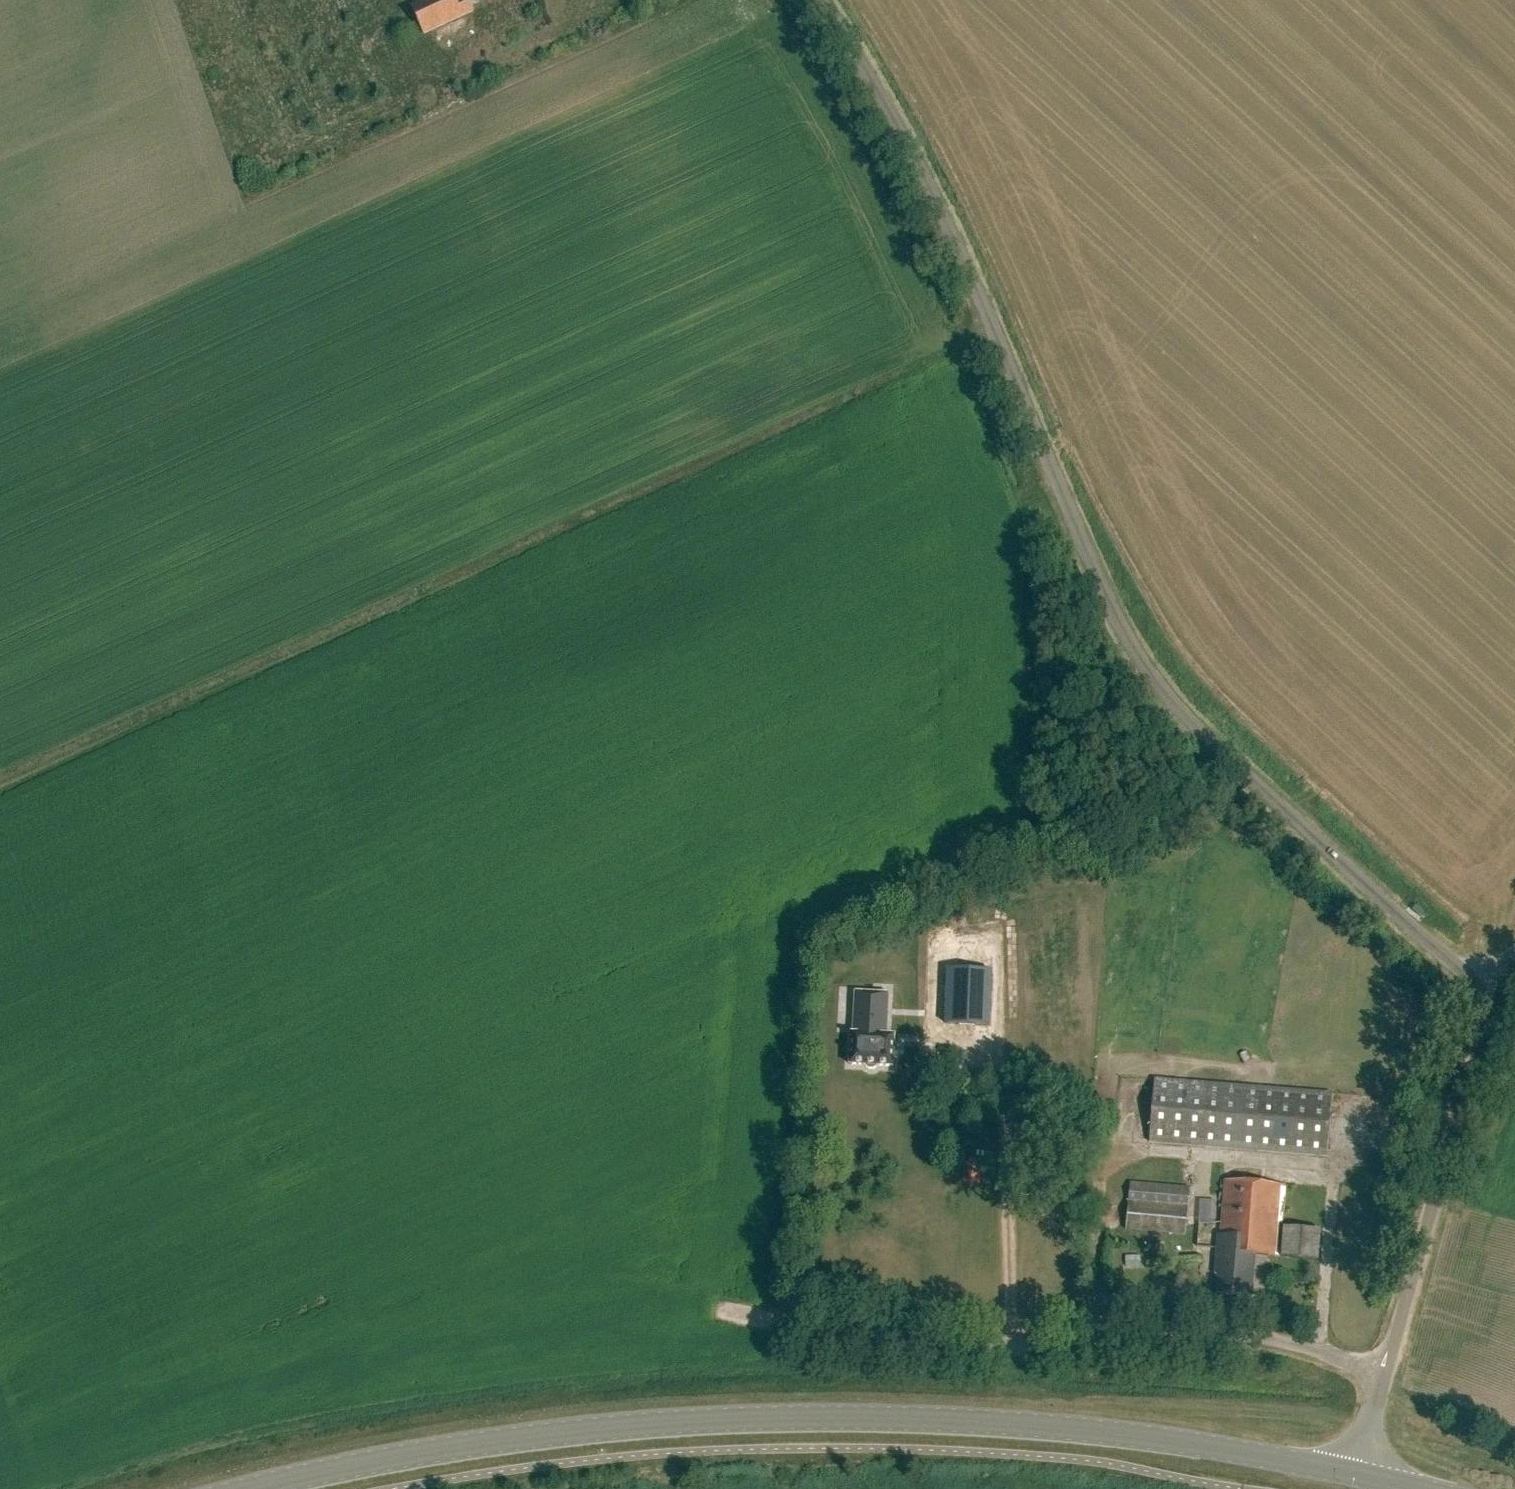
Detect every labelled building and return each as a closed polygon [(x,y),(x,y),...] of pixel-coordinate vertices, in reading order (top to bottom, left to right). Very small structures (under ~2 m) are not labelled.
[(474,11),(468,0),(459,0),(456,1),(455,0),(425,0),(412,6),(425,34),(474,11)] [(949,969),(946,1024),(988,1026),(991,971),(949,969)] [(878,1067),(893,1068),(894,1047),(888,1047),(889,1036),(886,1036),(889,995),(860,993),(858,1034),(852,1034),(850,1065),(866,1066),(866,1067),(869,1070),(874,1070),(877,1068),(878,1067)] [(1153,1080),(1149,1144),(1327,1157),(1332,1093),(1153,1080)] [(1279,1227),(1281,1184),(1225,1180),(1222,1235),(1219,1234),(1216,1275),(1219,1275),(1218,1294),(1254,1296),(1256,1256),(1277,1257),(1318,1260),(1320,1230),(1279,1227)] [(1131,1184),(1127,1232),(1187,1237),(1190,1187),(1131,1184)]
